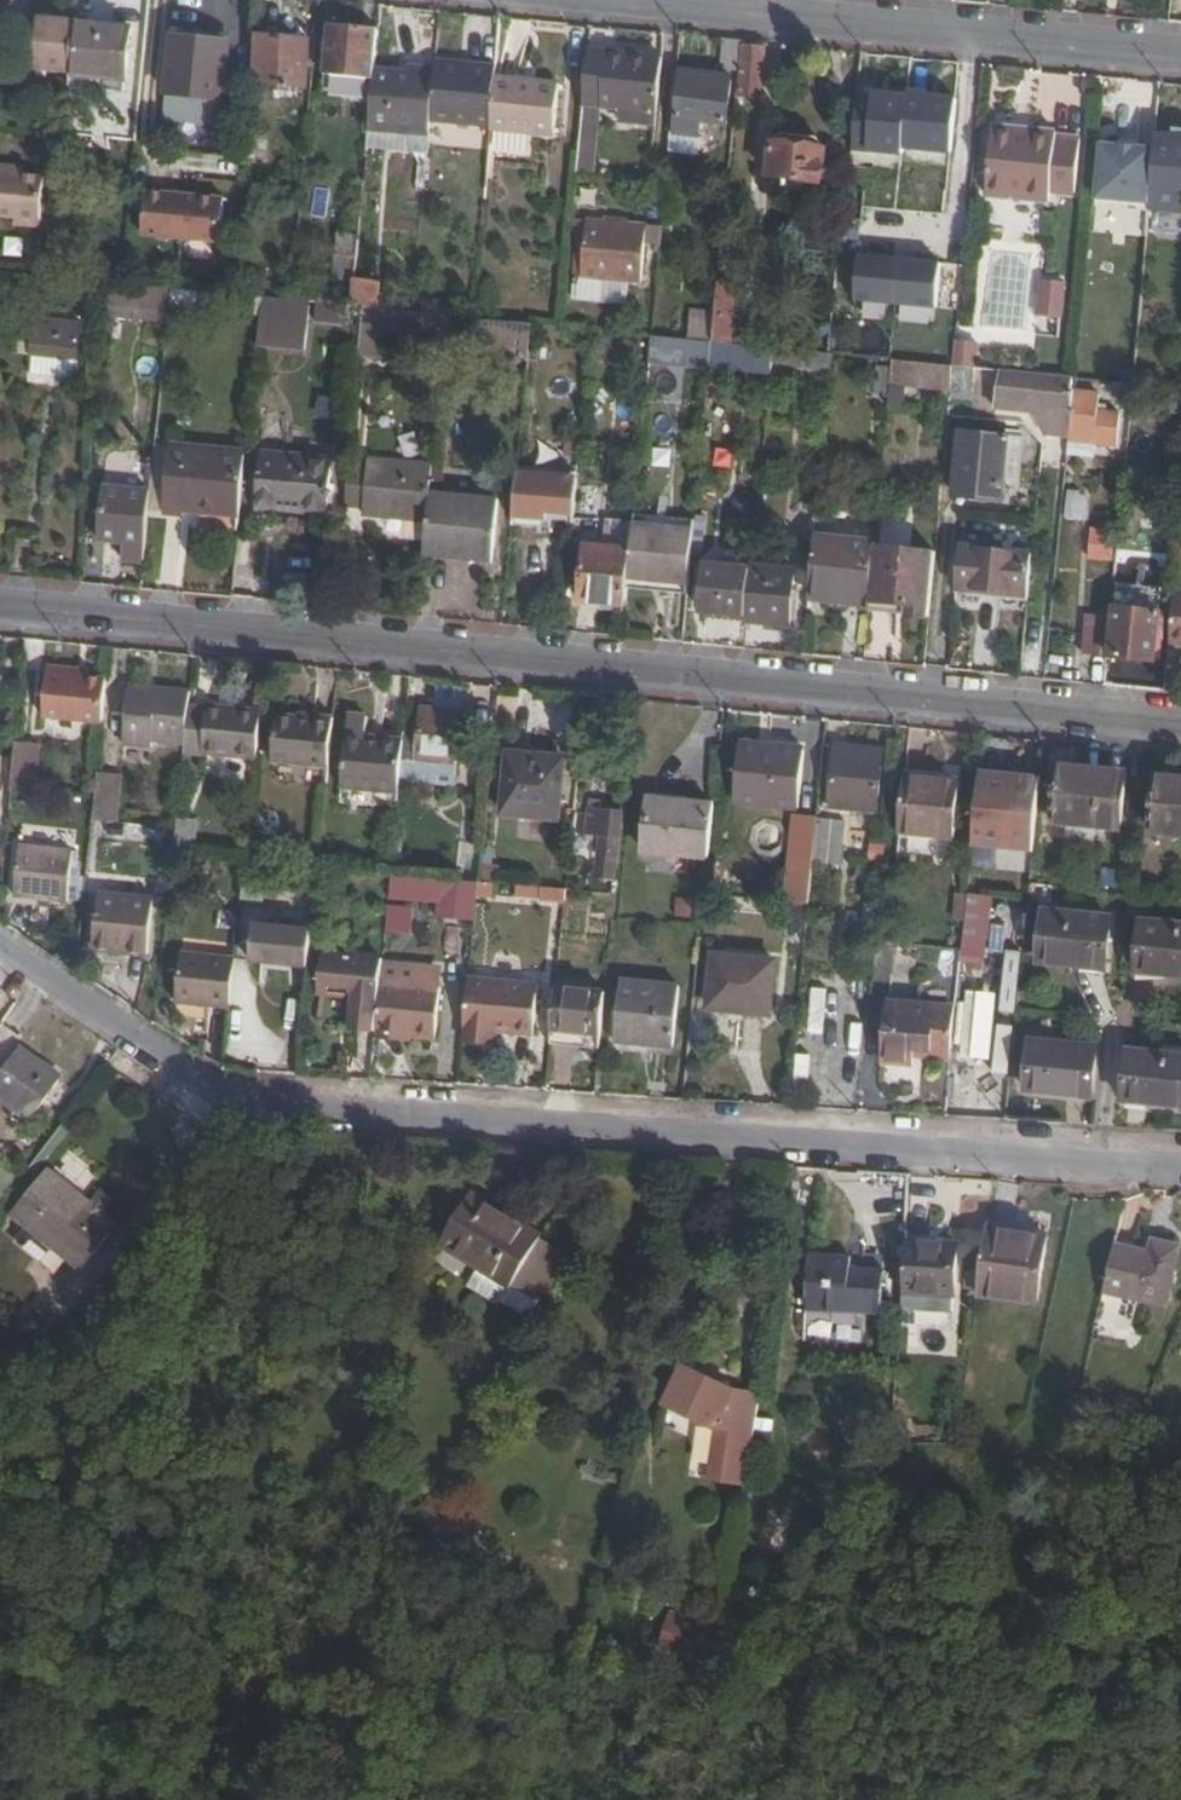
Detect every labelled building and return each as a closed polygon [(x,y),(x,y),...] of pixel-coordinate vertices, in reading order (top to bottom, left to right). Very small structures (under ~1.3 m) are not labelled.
[(76,23),(76,21),(41,17),(36,68),(71,71),(76,23)] [(375,74),(380,27),(331,22),(326,71),(375,76),(375,74)] [(71,71),(70,84),(92,86),(94,74),(123,77),(129,27),(76,23),(71,71)] [(305,84),(309,38),(260,34),(256,79),(305,84)] [(191,94),(197,38),(174,36),(170,93),(191,94)] [(229,41),(197,38),(191,94),(225,97),(229,41)] [(741,70),(743,40),(725,38),(722,68),(741,70)] [(741,89),(763,92),(767,47),(746,44),(741,89)] [(603,48),(588,46),(582,101),(601,104),(630,107),(629,120),(656,124),(662,61),(653,60),(653,55),(603,48)] [(663,56),(663,50),(654,49),(653,55),(653,60),(662,61),(663,56)] [(497,78),(497,65),(438,60),(436,71),(432,121),(491,126),(497,78)] [(413,77),(375,74),(375,76),(370,126),(430,131),(432,121),(436,71),(414,69),(413,77)] [(731,125),(736,77),(686,70),(681,118),(678,118),(677,134),(704,137),(706,123),(731,125)] [(94,74),(92,86),(122,88),(123,77),(94,74)] [(497,78),(491,126),(492,129),(554,134),(558,84),(497,78)] [(877,89),(872,151),(964,158),(969,96),(877,89)] [(582,101),(577,168),(596,169),(599,131),(601,104),(582,101)] [(989,190),(1053,196),(1059,139),(1023,135),(1023,126),(995,124),(989,190)] [(368,148),(428,154),(430,131),(370,126),(368,148)] [(1059,139),(1060,130),(1023,126),(1023,135),(1059,139)] [(1082,132),(1060,130),(1059,139),(1053,196),(1076,198),(1082,132)] [(772,174),(824,180),(828,147),(820,134),(786,132),(775,141),(772,174)] [(1155,144),(1150,203),(1180,205),(1180,135),(1156,133),(1155,144)] [(1155,144),(1101,140),(1096,198),(1150,203),(1155,144)] [(16,169),(0,167),(0,217),(18,219),(18,226),(41,229),(46,181),(25,179),(16,178),(16,169)] [(26,170),(16,169),(16,178),(25,179),(26,170)] [(225,197),(146,190),(142,235),(221,242),(225,197)] [(629,219),(607,217),(588,216),(584,275),(642,280),(648,221),(629,219)] [(941,262),(860,254),(855,300),(936,308),(941,262)] [(15,272),(0,270),(0,298),(13,299),(15,272)] [(355,276),(352,304),(365,306),(395,308),(396,293),(378,292),(378,278),(355,276)] [(1065,321),(1073,282),(1044,277),(1036,315),(1065,321)] [(172,287),(125,282),(112,281),(110,300),(126,302),(170,307),(172,287)] [(716,313),(714,340),(717,340),(734,342),(735,330),(731,330),(732,318),(735,318),(737,301),(746,301),(747,285),(719,282),(716,313)] [(233,293),(223,292),(221,312),(260,315),(261,313),(262,296),(233,293)] [(261,313),(309,317),(310,300),(292,298),(262,296),(261,313)] [(124,319),(126,302),(110,300),(108,317),(124,319)] [(448,314),(451,314),(452,302),(426,300),(424,312),(448,314)] [(735,330),(734,342),(756,344),(759,302),(746,301),(737,301),(735,318),(732,318),(731,330),(735,330)] [(344,325),(345,307),(317,306),(317,324),(344,325)] [(365,306),(360,357),(381,359),(385,331),(405,332),(408,310),(395,308),(365,306)] [(405,332),(446,335),(448,314),(424,312),(412,310),(408,310),(405,332)] [(714,340),(716,313),(693,311),(690,338),(714,340)] [(260,315),(258,345),(306,350),(309,317),(261,313),(260,315)] [(451,314),(448,314),(446,335),(445,349),(529,358),(533,323),(473,317),(451,314)] [(34,356),(77,359),(81,323),(37,320),(34,356)] [(650,362),(711,368),(714,340),(690,338),(653,334),(650,362)] [(721,347),(720,368),(740,369),(742,348),(721,347)] [(832,370),(835,352),(805,349),(803,368),(832,370)] [(952,391),(955,364),(894,358),(893,368),(891,386),(952,391)] [(952,391),(951,396),(973,398),(977,367),(955,364),(952,391)] [(891,386),(893,368),(879,367),(877,390),(891,391),(891,386)] [(1034,372),(999,369),(996,408),(1044,413),(1067,414),(1071,377),(1034,372)] [(1067,414),(1044,413),(1043,424),(1049,432),(1070,434),(1069,443),(1117,447),(1120,418),(1067,414)] [(962,434),(957,487),(980,490),(979,499),(1001,501),(1003,485),(1021,486),(1025,441),(962,434)] [(436,441),(433,465),(443,465),(446,443),(436,441)] [(152,491),(151,511),(166,512),(174,447),(156,445),(152,491)] [(186,511),(241,516),(247,453),(174,447),(166,512),(186,514),(186,511)] [(328,510),(332,464),(261,457),(257,511),(276,513),(276,506),(328,510)] [(428,519),(430,493),(431,488),(433,468),(433,465),(370,459),(366,513),(428,519)] [(433,468),(431,488),(441,489),(443,469),(433,468)] [(518,474),(513,526),(574,532),(580,480),(518,474)] [(125,556),(145,559),(151,511),(152,491),(107,485),(103,536),(126,539),(125,556)] [(980,490),(957,487),(957,497),(979,499),(980,490)] [(941,510),(943,491),(929,491),(927,509),(941,510)] [(428,519),(425,549),(493,556),(499,500),(445,494),(430,493),(428,519)] [(667,592),(688,594),(696,515),(675,513),(674,523),(635,519),(632,549),(630,572),(668,577),(667,592)] [(816,536),(811,594),(828,595),(871,600),(876,547),(875,543),(816,536)] [(583,601),(627,606),(628,588),(630,572),(632,549),(588,546),(583,601)] [(906,613),(932,616),(938,552),(876,547),(871,600),(906,604),(906,613)] [(957,588),(1028,595),(1032,555),(960,548),(957,588)] [(702,611),(749,615),(753,565),(706,561),(702,611)] [(749,615),(748,617),(792,621),(796,566),(753,562),(753,565),(749,615)] [(668,577),(630,572),(628,588),(667,592),(668,577)] [(1176,590),(1171,642),(1180,643),(1180,590),(1176,590)] [(827,605),(870,609),(871,600),(828,595),(827,605)] [(871,600),(870,609),(906,613),(906,604),(871,600)] [(1114,606),(1110,654),(1156,659),(1161,610),(1114,606)] [(1035,661),(1043,612),(1033,610),(1025,659),(1035,661)] [(1085,654),(1104,656),(1107,617),(1089,615),(1085,654)] [(1065,630),(1067,619),(1056,618),(1055,629),(1065,630)] [(52,672),(90,675),(91,669),(53,665),(52,672)] [(105,722),(109,677),(90,675),(52,672),(48,716),(105,722)] [(161,695),(161,689),(134,687),(134,692),(161,695)] [(193,704),(194,692),(161,689),(161,695),(134,692),(128,745),(156,748),(156,742),(189,744),(193,704)] [(425,705),(410,703),(407,733),(419,734),(417,761),(457,765),(462,713),(425,708),(425,705)] [(189,744),(188,752),(205,754),(209,706),(193,704),(189,744)] [(259,759),(263,711),(209,706),(205,754),(259,759)] [(330,767),(335,718),(313,716),(313,721),(298,719),(279,718),(275,762),(330,767)] [(347,733),(346,743),(377,745),(378,736),(347,733)] [(455,787),(457,765),(417,761),(419,734),(407,733),(406,738),(401,781),(455,787)] [(342,786),(400,793),(401,781),(406,738),(378,736),(377,745),(346,743),(342,786)] [(44,743),(19,741),(14,790),(40,792),(44,743)] [(743,787),(807,794),(811,751),(747,745),(743,787)] [(832,809),(879,813),(885,752),(838,747),(832,809)] [(504,810),(569,817),(575,756),(511,749),(504,810)] [(993,764),(988,827),(1026,830),(1032,768),(993,764)] [(1121,829),(1127,774),(1062,767),(1056,823),(1121,829)] [(96,820),(118,822),(122,773),(101,771),(97,798),(96,820)] [(946,776),(908,771),(907,777),(945,782),(946,776)] [(907,777),(902,832),(957,839),(963,790),(945,788),(945,782),(907,777)] [(1154,831),(1157,832),(1162,778),(1159,777),(1154,831)] [(1157,832),(1180,834),(1180,780),(1162,778),(1157,832)] [(964,784),(945,782),(945,788),(963,790),(964,784)] [(713,858),(718,804),(652,799),(648,852),(713,858)] [(598,814),(598,819),(596,836),(608,837),(605,862),(616,863),(622,863),(626,817),(598,814)] [(596,836),(598,819),(588,819),(587,836),(596,836)] [(815,863),(819,821),(798,819),(795,860),(815,863)] [(178,855),(198,856),(201,822),(181,821),(181,829),(178,855)] [(815,863),(842,865),(846,824),(819,821),(815,863)] [(984,862),(1023,866),(1026,830),(988,827),(984,862)] [(18,897),(73,903),(79,852),(24,846),(18,897)] [(482,883),(485,847),(469,846),(465,881),(482,883)] [(614,880),(616,863),(605,862),(603,879),(607,879),(614,880)] [(486,866),(484,881),(499,882),(501,868),(486,866)] [(392,875),(391,888),(438,891),(438,879),(392,875)] [(176,877),(174,893),(191,895),(192,879),(176,877)] [(614,880),(607,879),(607,891),(619,892),(620,880),(614,880)] [(480,898),(482,883),(465,881),(463,881),(462,896),(480,898)] [(543,903),(567,905),(569,891),(544,889),(543,903)] [(100,950),(155,956),(160,902),(105,896),(100,950)] [(1043,960),(1108,966),(1112,920),(1047,914),(1043,960)] [(311,967),(315,930),(256,924),(254,962),(311,967)] [(1144,971),(1180,974),(1180,927),(1149,924),(1144,971)] [(352,1027),(377,1028),(382,979),(384,958),(327,952),(323,991),(355,993),(352,1027)] [(713,1005),(772,1012),(778,958),(717,953),(713,1005)] [(235,1010),(240,960),(185,956),(180,1006),(235,1010)] [(473,977),(468,1036),(501,1038),(502,1031),(537,1034),(542,984),(473,977)] [(377,1028),(376,1039),(402,1041),(402,1034),(415,1034),(439,1037),(443,984),(382,979),(377,1028)] [(623,1038),(680,1043),(685,985),(627,981),(623,1038)] [(555,1027),(610,1032),(613,992),(559,987),(555,1027)] [(813,988),(811,1035),(827,1036),(829,989),(813,988)] [(890,999),(919,1001),(920,995),(890,993),(890,999)] [(919,1048),(956,1050),(960,1005),(919,1001),(890,999),(886,1062),(918,1065),(918,1056),(919,1048)] [(826,1012),(833,1037),(863,1029),(856,1004),(826,1012)] [(978,1082),(1012,1083),(1014,1033),(980,1031),(978,1082)] [(402,1034),(402,1041),(415,1042),(415,1034),(402,1034)] [(1031,1092),(1096,1098),(1101,1049),(1035,1043),(1031,1092)] [(31,1118),(34,1120),(62,1077),(21,1048),(0,1081),(0,1096),(15,1107),(31,1118)] [(918,1056),(956,1059),(956,1050),(919,1048),(918,1056)] [(1137,1054),(1133,1101),(1180,1106),(1180,1058),(1137,1054)] [(27,1123),(31,1118),(15,1107),(11,1112),(27,1123)] [(5,1152),(15,1139),(0,1128),(0,1148),(5,1152)] [(54,1170),(19,1215),(86,1267),(121,1223),(105,1210),(93,1201),(54,1170)] [(93,1201),(105,1210),(112,1202),(100,1192),(93,1201)] [(477,1193),(446,1236),(515,1284),(546,1239),(477,1193)] [(1053,1229),(993,1218),(992,1227),(1052,1236),(1053,1229)] [(1052,1236),(992,1227),(981,1292),(1042,1301),(1052,1236)] [(911,1283),(959,1285),(963,1235),(914,1231),(911,1283)] [(1117,1244),(1107,1290),(1147,1298),(1169,1303),(1180,1250),(1180,1246),(1157,1240),(1154,1252),(1117,1244)] [(854,1258),(811,1257),(810,1307),(884,1311),(886,1272),(854,1270),(854,1258)] [(958,1298),(959,1285),(911,1283),(911,1295),(958,1298)] [(1107,1290),(1103,1308),(1143,1317),(1147,1298),(1107,1290)] [(711,1477),(750,1484),(769,1381),(681,1365),(673,1409),(721,1418),(711,1477)] [(349,1450),(339,1455),(348,1472),(359,1466),(349,1450)] [(446,1500),(431,1527),(467,1550),(483,1525),(446,1500)]
